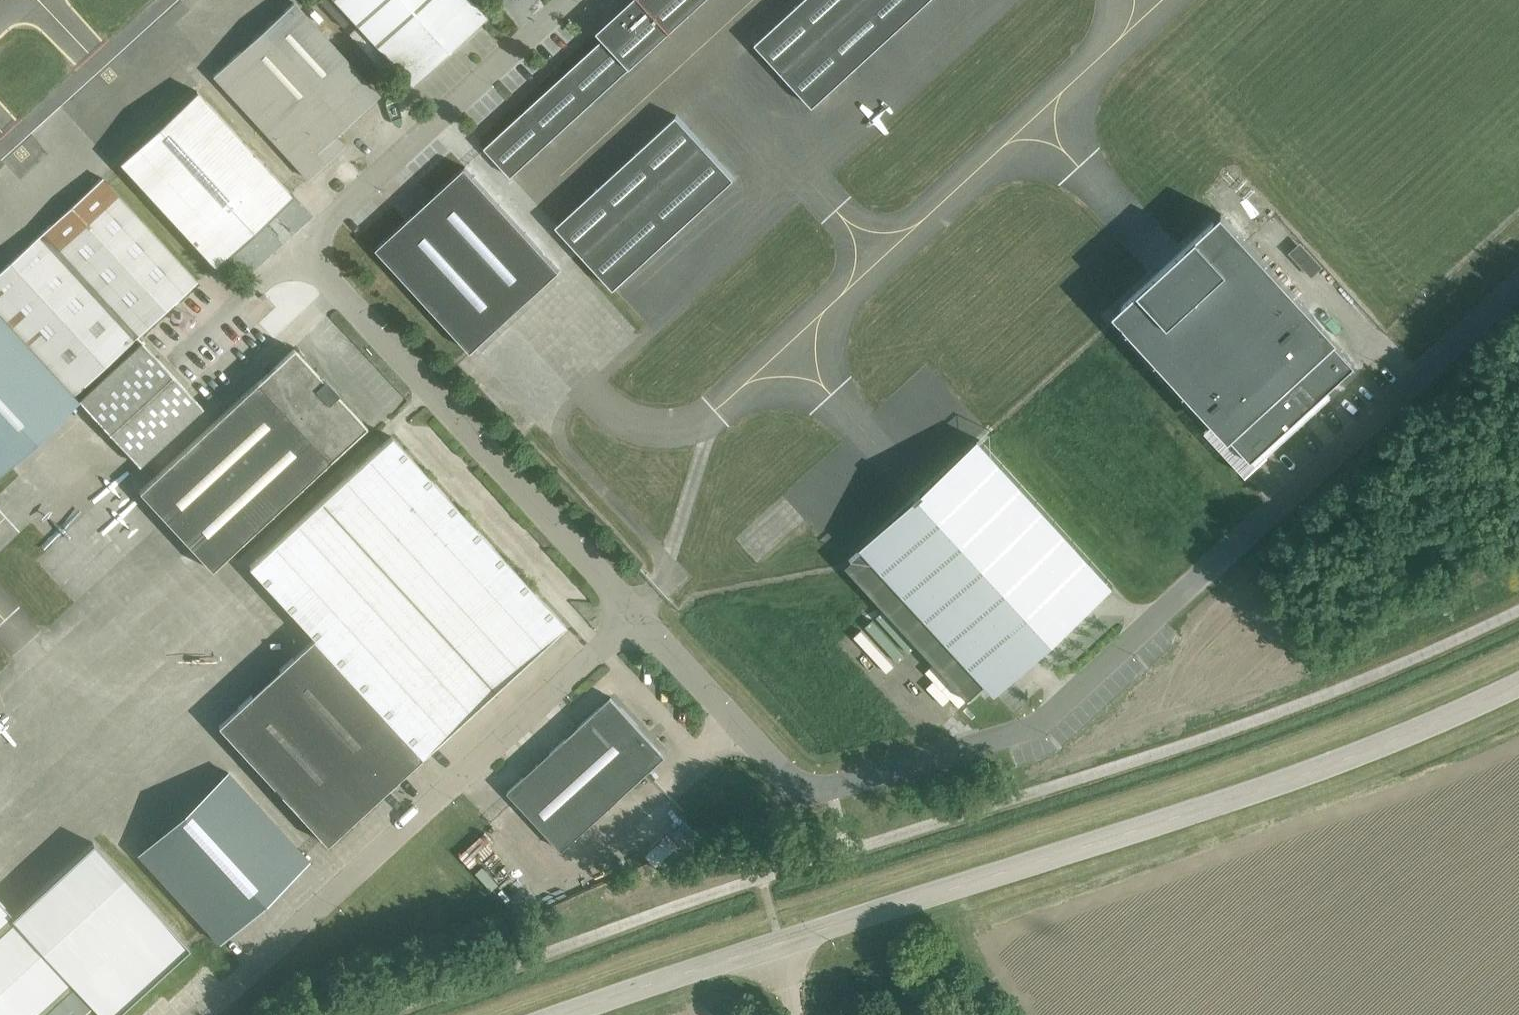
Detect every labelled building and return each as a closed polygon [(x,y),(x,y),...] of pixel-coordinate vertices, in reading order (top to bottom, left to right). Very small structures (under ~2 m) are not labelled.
[(470,0),(334,0),(410,84),(484,16),(470,0)] [(485,147),(511,176),(552,139),(591,102),(631,66),(671,29),(703,0),(630,0),(598,30),(597,31),(603,38),(565,73),(525,110),(485,147)] [(812,106),(928,0),(802,0),(755,43),(812,106)] [(212,75),(307,178),(343,145),(334,135),(378,94),(293,1),(212,75)] [(196,91),(119,162),(214,265),(262,221),(271,220),(274,211),(291,194),(196,91)] [(556,225),(613,288),(734,178),(676,115),(556,225)] [(376,248),(471,351),(559,270),(465,167),(376,248)] [(0,272),(0,313),(59,377),(50,386),(70,408),(79,400),(139,465),(202,407),(137,336),(197,281),(102,178),(0,272)] [(1114,313),(1197,404),(1200,402),(1251,458),(1355,363),(1303,307),(1305,305),(1222,213),(1114,313)] [(1295,258),(1311,276),(1321,266),(1305,249),(1295,258)] [(0,313),(0,473),(70,408),(50,386),(59,377),(0,313)] [(139,491),(212,570),(330,460),(329,460),(366,426),(294,348),(257,382),(139,491)] [(314,639),(421,757),(565,625),(391,436),(250,566),(316,638),(314,639)] [(922,492),(862,547),(864,549),(846,565),(969,699),(972,696),(972,695),(986,682),(995,692),(998,690),(997,688),(1108,586),(1110,587),(1113,585),(980,439),(922,492)] [(421,757),(314,639),(219,727),(326,844),(421,757)] [(508,791),(562,850),(621,796),(618,793),(660,755),(635,728),(638,725),(611,696),(508,791)] [(227,773),(139,854),(208,929),(220,942),(308,861),(227,773)] [(671,832),(682,845),(687,850),(701,838),(684,820),(671,832)] [(481,855),(496,834),(485,827),(471,848),(481,855)] [(167,966),(189,947),(93,843),(13,916),(0,901),(0,1014),(80,1014),(92,1004),(102,1014),(115,1014),(167,966)]
